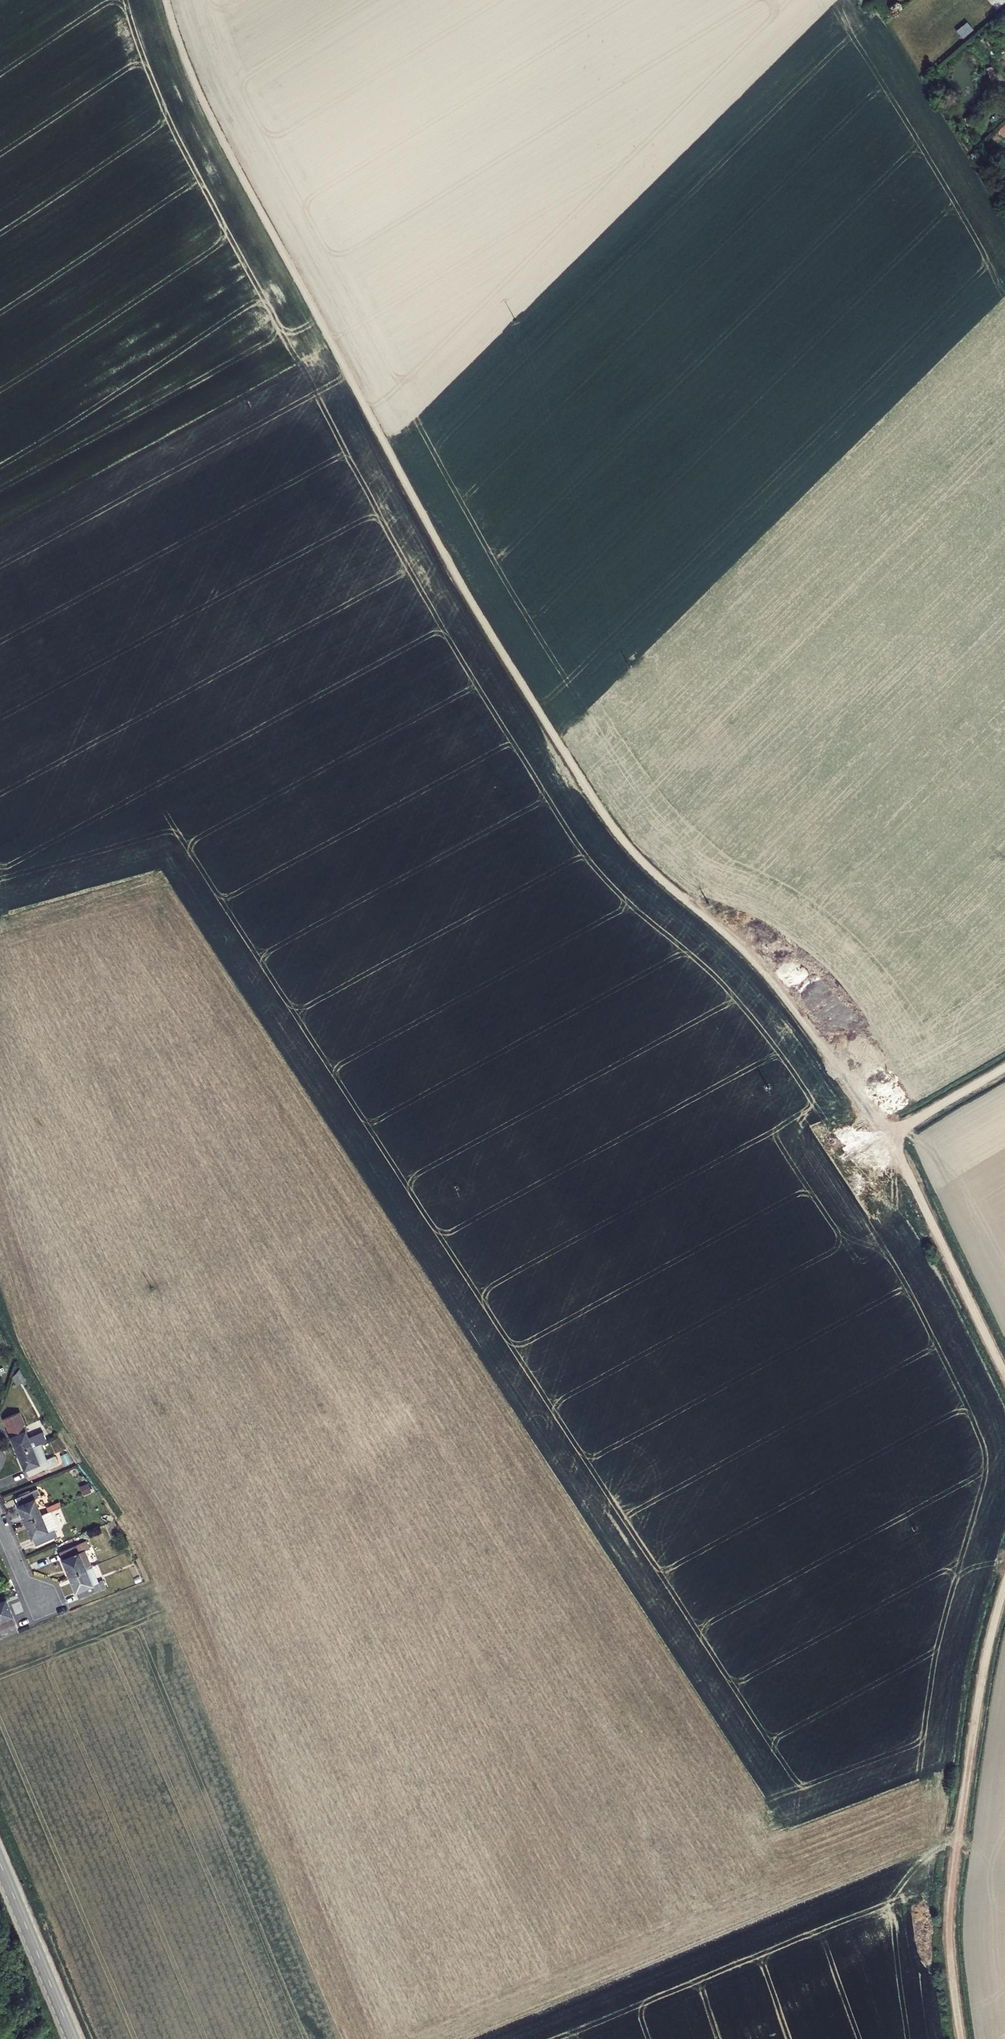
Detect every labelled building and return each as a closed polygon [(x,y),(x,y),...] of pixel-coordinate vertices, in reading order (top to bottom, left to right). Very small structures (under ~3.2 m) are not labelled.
[(965,22),(956,30),(962,37),(972,28),(965,22)] [(4,1412),(21,1453),(43,1444),(51,1441),(47,1432),(32,1438),(29,1430),(32,1429),(21,1405),(4,1412)] [(21,1453),(31,1477),(61,1464),(58,1457),(50,1460),(43,1444),(21,1453)] [(19,1498),(29,1521),(45,1514),(39,1499),(44,1496),(40,1489),(19,1498)] [(29,1521),(39,1545),(60,1536),(57,1529),(61,1527),(54,1511),(45,1514),(29,1521)] [(63,1552),(73,1575),(95,1566),(88,1550),(93,1548),(90,1540),(63,1552)] [(73,1575),(83,1599),(110,1588),(106,1580),(102,1582),(95,1566),(73,1575)] [(22,1631),(10,1600),(0,1604),(0,1640),(22,1631)]
